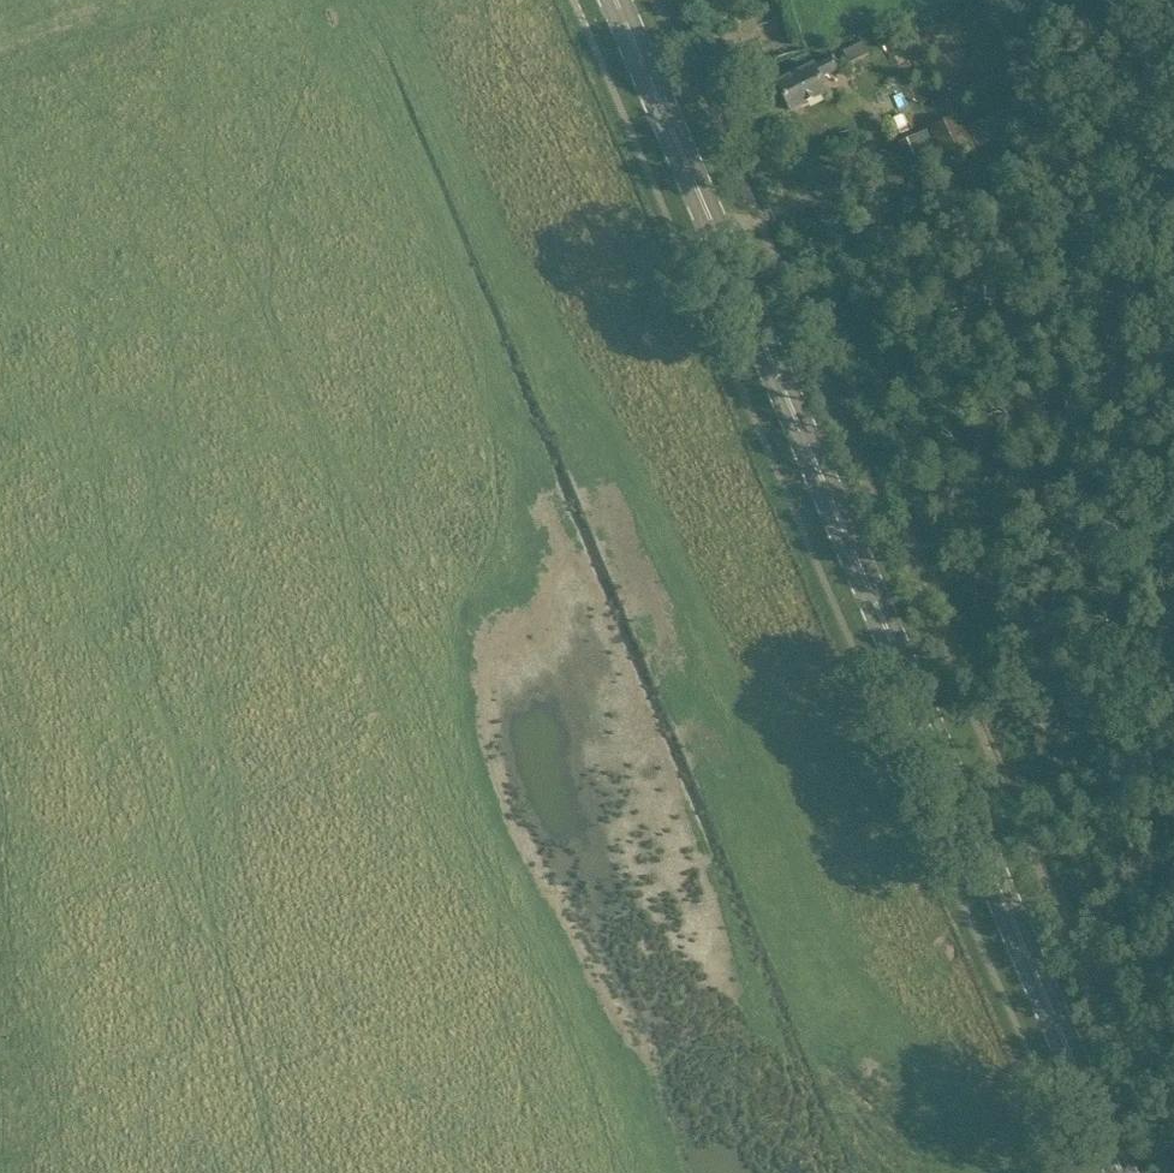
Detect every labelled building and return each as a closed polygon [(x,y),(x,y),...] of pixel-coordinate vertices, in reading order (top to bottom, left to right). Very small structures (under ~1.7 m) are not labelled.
[(739,58),(733,40),(716,46),(722,64),(739,58)] [(778,83),(792,111),(830,94),(822,77),(843,68),(838,57),(778,83)] [(970,129),(978,147),(1041,119),(1033,101),(970,129)] [(944,163),(976,150),(961,115),(929,129),(944,163)] [(932,164),(918,133),(898,142),(907,162),(912,173),(913,173),(918,170),(932,164)]
